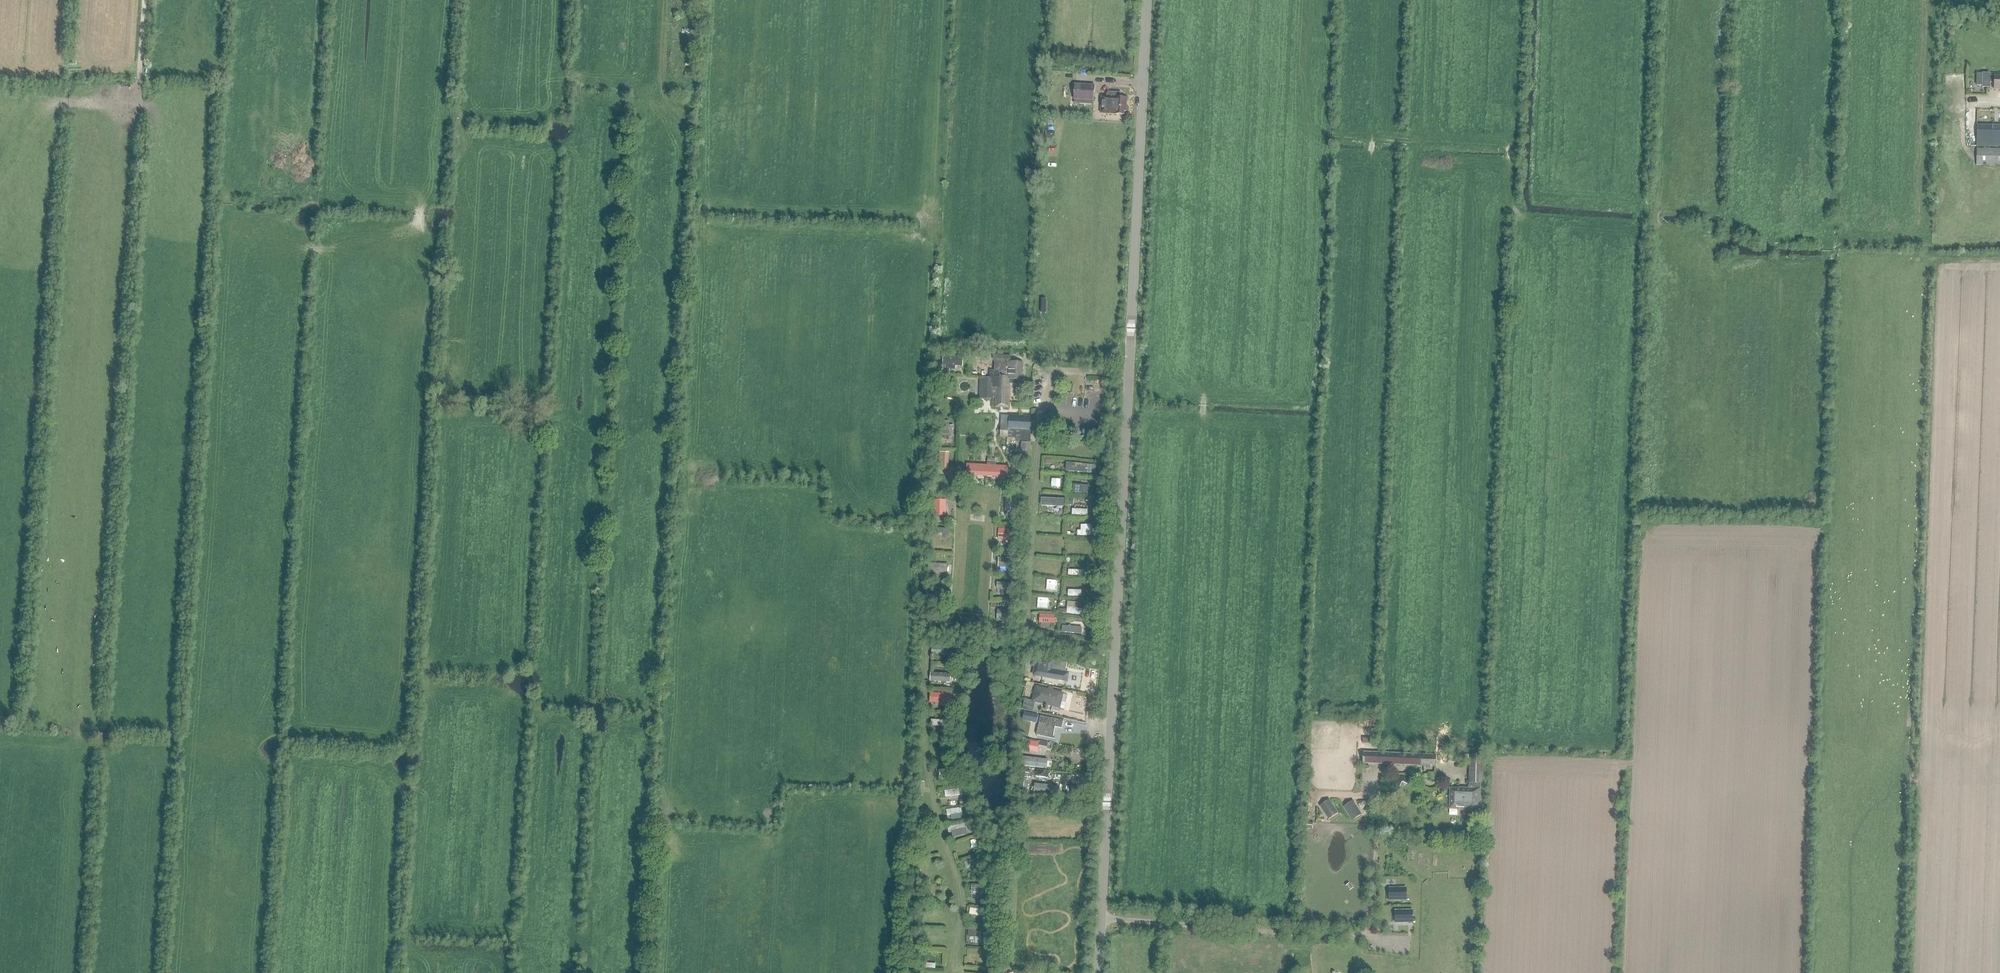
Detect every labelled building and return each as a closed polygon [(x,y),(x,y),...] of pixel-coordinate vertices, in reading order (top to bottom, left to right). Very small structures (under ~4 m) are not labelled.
[(1990,82),(1994,82),(1994,89),(1999,90),(1999,76),(1994,75),(1994,76),(1990,76),(1990,74),(1983,74),(1982,87),(1989,87),(1990,82)] [(1071,96),(1071,82),(1065,82),(1065,92),(1055,92),(1054,101),(1067,101),(1067,96),(1071,96)] [(1073,99),(1093,100),(1094,85),(1074,84),(1073,99)] [(1100,112),(1108,113),(1108,114),(1124,115),(1124,111),(1126,111),(1126,97),(1120,97),(1121,91),(1109,91),(1109,96),(1101,96),(1100,112)] [(1976,146),(1999,146),(1999,130),(1992,130),(1992,124),(1977,124),(1977,108),(1976,108),(1976,146)] [(1999,165),(1999,149),(1976,149),(1976,165),(1999,165)] [(943,355),(942,365),(938,365),(938,369),(943,370),(943,369),(949,370),(949,371),(952,371),(952,369),(955,370),(956,366),(962,366),(963,356),(943,355)] [(989,370),(989,376),(989,383),(980,382),(979,399),(993,399),(993,388),(995,388),(994,407),(1009,407),(1010,383),(1016,384),(1016,379),(1022,380),(1023,362),(1002,361),(995,361),(995,370),(994,370),(989,370)] [(1031,441),(1032,416),(1009,415),(1008,427),(1000,427),(1000,437),(1020,438),(1020,441),(1031,441)] [(949,440),(949,425),(941,425),(940,439),(949,440)] [(1042,429),(1042,440),(1050,440),(1050,429),(1042,429)] [(1020,453),(1029,454),(1030,442),(1021,441),(1020,453)] [(948,470),(949,452),(939,452),(939,469),(948,470)] [(966,476),(1007,477),(1007,466),(967,463),(966,476)] [(1097,472),(1097,463),(1065,463),(1065,472),(1097,472)] [(1015,512),(1016,495),(1006,495),(1005,511),(1015,512)] [(946,516),(946,500),(934,500),(933,516),(946,516)] [(1014,540),(1015,529),(998,529),(998,540),(1014,540)] [(1012,567),(1013,558),(998,558),(998,567),(1012,567)] [(947,574),(947,564),(931,563),(931,573),(947,574)] [(945,600),(945,592),(930,592),(929,605),(938,605),(938,600),(945,600)] [(1077,608),(1077,601),(1067,601),(1067,613),(1083,614),(1083,608),(1077,608)] [(1010,622),(1010,610),(997,609),(997,621),(1010,622)] [(1039,626),(1049,627),(1050,622),(1055,623),(1055,615),(1039,614),(1039,626)] [(1060,631),(1080,633),(1081,627),(1061,624),(1060,631)] [(931,654),(947,655),(948,646),(931,645),(931,654)] [(1051,671),(1052,662),(1026,657),(1025,664),(1036,666),(1034,675),(1067,681),(1068,674),(1051,671)] [(931,672),(930,682),(950,682),(950,672),(931,672)] [(1035,686),(1032,701),(1025,699),(1023,707),(1033,709),(1035,703),(1060,709),(1064,693),(1035,686)] [(951,704),(951,693),(930,692),(930,703),(951,704)] [(1038,715),(1029,713),(1027,722),(1036,724),(1038,715)] [(1041,736),(1055,739),(1055,738),(1053,738),(1055,727),(1062,728),(1063,720),(1040,716),(1039,723),(1045,725),(1043,736),(1041,735),(1041,736)] [(1026,747),(1037,749),(1039,742),(1027,740),(1026,747)] [(1362,764),(1436,767),(1436,755),(1363,752),(1362,764)] [(1021,765),(1047,769),(1048,759),(1023,755),(1021,765)] [(1450,788),(1449,810),(1466,810),(1477,810),(1478,802),(1479,802),(1479,792),(1479,783),(1481,783),(1481,762),(1481,755),(1470,755),(1470,762),(1470,783),(1467,789),(1450,788)] [(1048,779),(1049,771),(1037,770),(1036,777),(1048,779)] [(1035,784),(1034,792),(1057,795),(1058,787),(1035,784)] [(1319,805),(1328,819),(1338,813),(1329,799),(1319,805)] [(1343,807),(1351,820),(1362,814),(1353,800),(1343,807)] [(953,840),(969,834),(965,822),(948,827),(953,840)] [(921,856),(936,852),(934,845),(920,849),(921,856)] [(1390,888),(1390,899),(1402,899),(1402,901),(1406,901),(1406,888),(1390,888)] [(1396,911),(1396,922),(1409,922),(1409,924),(1412,924),(1412,911),(1396,911)]
